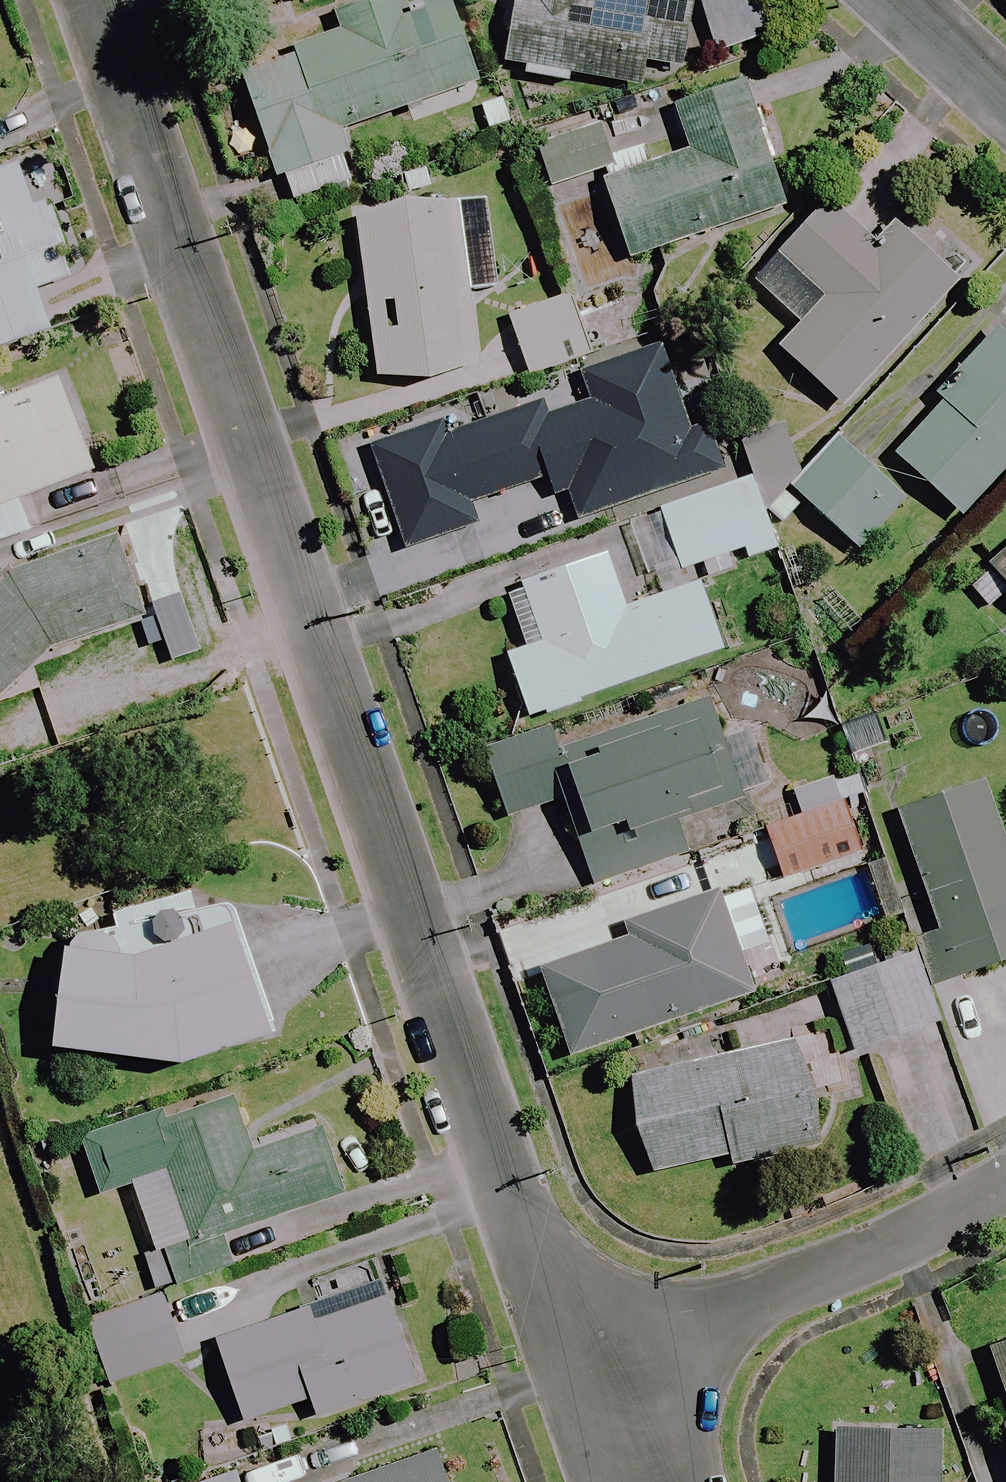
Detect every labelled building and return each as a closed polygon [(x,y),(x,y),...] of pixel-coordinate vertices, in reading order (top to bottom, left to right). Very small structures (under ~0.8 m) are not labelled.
[(453,0),(442,0),(407,12),(403,0),(381,0),(339,14),(345,34),(294,52),(296,58),(244,76),(287,206),(360,182),(345,138),(483,91),(453,0)] [(506,75),(570,86),(571,77),(641,89),(646,65),(683,71),(695,2),(683,0),(519,0),(506,75)] [(759,0),(701,0),(717,55),(771,39),(759,0)] [(742,78),(675,100),(692,153),(651,166),(644,146),(607,159),(597,126),(538,142),(551,189),(602,175),(631,261),(786,210),(742,78)] [(19,167),(0,174),(0,349),(50,333),(36,290),(72,278),(48,204),(33,209),(19,167)] [(377,379),(436,386),(474,366),(459,239),(488,236),(484,200),(358,215),(377,379)] [(874,250),(826,206),(779,258),(825,300),(780,349),(848,411),(962,285),(896,226),(874,250)] [(584,361),(566,302),(511,318),(529,378),(584,361)] [(1004,337),(894,454),(962,518),(1005,471),(1005,339),(1004,337)] [(692,430),(663,347),(584,375),(593,402),(548,418),(544,406),(445,441),(441,428),(373,452),(416,573),(466,556),(459,536),(485,527),(477,504),(550,478),(567,528),(726,473),(709,425),(692,430)] [(40,529),(28,498),(94,473),(60,382),(1,404),(0,401),(0,543),(40,529)] [(906,501),(838,440),(793,490),(860,551),(906,501)] [(729,483),(658,507),(682,578),(744,556),(747,566),(783,553),(755,473),(729,483)] [(115,529),(28,565),(0,590),(0,702),(61,648),(145,620),(115,529)] [(990,566),(1005,584),(1005,553),(990,566)] [(626,612),(607,558),(506,594),(527,651),(508,657),(534,727),(726,657),(699,585),(626,612)] [(751,802),(769,795),(749,738),(731,744),(715,695),(561,748),(554,727),(485,752),(511,826),(580,803),(593,839),(626,828),(631,843),(751,802)] [(888,747),(879,715),(843,726),(852,758),(888,747)] [(769,795),(751,802),(780,887),(866,857),(849,808),(867,802),(857,773),(839,779),(837,772),(769,795)] [(991,786),(896,817),(932,933),(947,980),(1005,961),(1005,833),(991,786)] [(74,932),(54,1046),(190,1069),(282,1035),(238,900),(199,913),(191,890),(112,916),(117,931),(74,932)] [(756,995),(721,893),(628,925),(633,937),(540,969),(571,1059),(756,995)] [(938,1025),(915,956),(832,984),(855,1053),(938,1025)] [(825,1146),(802,1044),(631,1082),(652,1176),(730,1158),(732,1167),(825,1146)] [(251,1156),(234,1103),(171,1124),(167,1113),(82,1141),(101,1197),(129,1187),(154,1262),(341,1199),(319,1133),(251,1156)] [(384,1287),(312,1311),(218,1342),(245,1424),(311,1402),(316,1417),(416,1384),(384,1287)] [(992,1352),(1005,1399),(1005,1348),(992,1352)] [(942,1436),(839,1431),(836,1481),(940,1481),(942,1436)] [(436,1454),(353,1481),(445,1481),(436,1454)]
